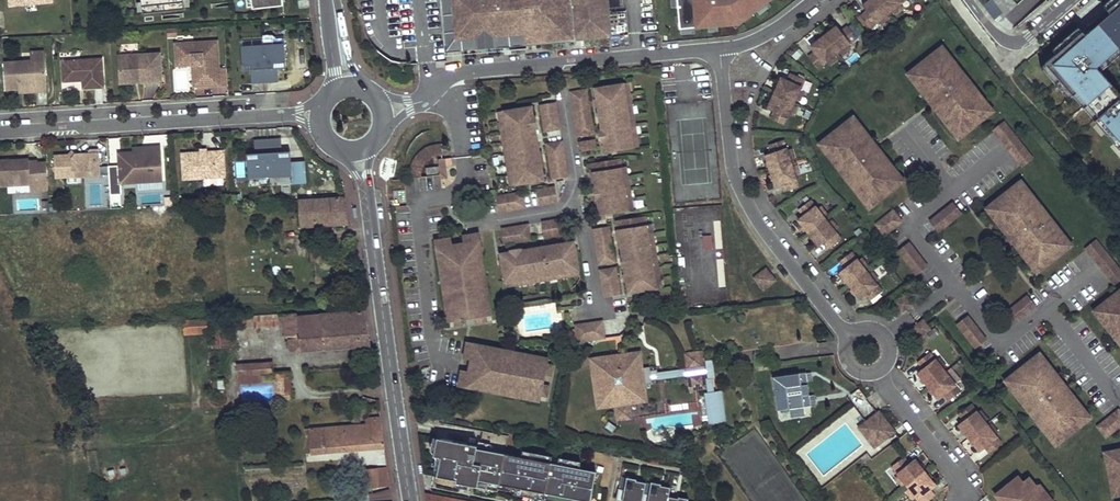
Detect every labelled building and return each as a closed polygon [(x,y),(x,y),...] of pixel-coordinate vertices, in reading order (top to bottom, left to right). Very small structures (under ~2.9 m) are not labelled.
[(142,14),(184,10),(183,0),(140,0),(142,14)] [(283,7),(282,0),(251,0),(252,10),(283,7)] [(680,27),(733,24),(741,17),(744,21),(770,0),(678,0),(680,27)] [(862,5),(867,11),(860,16),(870,28),(905,0),(869,0),(862,5)] [(992,1),(1003,19),(1019,5),(1014,0),(993,0),(992,1)] [(1118,97),(1119,95),(1119,93),(1119,92),(1099,69),(1095,65),(1118,46),(1113,40),(1119,36),(1115,31),(1119,27),(1119,0),(1116,0),(1106,8),(1108,11),(1089,28),(1090,29),(1085,34),(1082,30),(1045,62),(1072,94),(1076,90),(1098,115),(1093,118),(1119,149),(1119,99),(1118,97)] [(1103,4),(1106,8),(1116,0),(1107,0),(1103,4)] [(1106,8),(1087,25),(1089,28),(1108,11),(1106,8)] [(857,38),(848,26),(841,31),(837,25),(810,46),(815,52),(808,57),(818,69),(857,38)] [(1099,69),(1119,51),(1119,27),(1115,31),(1119,36),(1113,40),(1118,46),(1095,65),(1099,69)] [(176,44),(177,61),(193,60),(193,64),(197,64),(198,86),(228,84),(227,68),(219,68),(217,42),(176,44)] [(241,46),(243,70),(255,70),(264,69),(274,68),(286,68),(284,44),(263,45),(241,46)] [(948,54),(942,46),(937,50),(943,58),(948,54)] [(973,85),(963,72),(959,75),(954,68),(958,65),(948,54),(943,58),(937,50),(912,70),(918,78),(913,82),(922,93),(926,90),(931,97),(935,103),(932,106),(938,113),(941,110),(946,117),(943,120),(952,131),(957,127),(963,135),(989,115),(982,107),(987,103),(978,92),(975,95),(969,87),(973,85)] [(44,52),(31,53),(31,61),(45,60),(44,52)] [(162,81),(160,53),(119,56),(120,80),(139,79),(139,82),(162,81)] [(104,87),(102,59),(63,61),(64,82),(79,81),(79,76),(83,76),(83,80),(84,88),(104,87)] [(4,63),(6,90),(19,89),(35,88),(35,91),(47,91),(45,60),(31,61),(4,63)] [(1045,62),(1040,66),(1068,97),(1072,94),(1045,62)] [(963,72),(958,65),(954,68),(959,75),(963,72)] [(275,81),(274,68),(264,69),(265,81),(275,81)] [(265,81),(264,69),(255,70),(255,82),(265,81)] [(918,78),(912,70),(907,74),(913,82),(918,78)] [(804,79),(791,73),(787,81),(781,78),(767,108),(774,111),(771,119),(784,125),(804,79)] [(595,87),(605,152),(634,147),(632,136),(630,126),(628,115),(627,104),(625,93),(623,83),(595,87)] [(978,92),(973,85),(969,87),(975,95),(978,92)] [(594,133),(587,89),(571,91),(578,136),(594,133)] [(931,97),(926,90),(922,93),(928,100),(931,97)] [(1076,90),(1072,94),(1093,118),(1098,115),(1076,90)] [(540,104),(544,131),(560,128),(556,102),(540,104)] [(994,111),(987,103),(982,107),(989,115),(994,111)] [(514,174),(515,185),(544,180),(532,105),(503,110),(505,121),(507,131),(508,142),(510,153),(512,164),(514,174)] [(946,117),(941,110),(938,113),(943,120),(946,117)] [(860,124),(853,116),(848,120),(854,128),(860,124)] [(875,150),(870,145),(865,138),(868,135),(860,124),(854,128),(848,120),(823,140),(829,148),(824,152),(833,163),(837,160),(842,167),(838,170),(848,183),(852,180),(857,186),(854,190),(863,201),(868,197),(874,205),(899,185),(893,177),(898,173),(889,161),(886,164),(880,158),(884,155),(878,148),(875,150)] [(1032,158),(1004,122),(993,130),(1022,166),(1032,158)] [(963,135),(957,127),(952,131),(958,139),(963,135)] [(874,142),(868,135),(865,138),(870,145),(874,142)] [(580,151),(596,148),(595,139),(579,141),(580,151)] [(269,153),(278,153),(278,140),(268,141),(269,153)] [(562,140),(546,143),(552,179),(568,176),(562,140)] [(799,187),(783,140),(769,144),(772,152),(765,154),(775,186),(782,184),(784,192),(799,187)] [(829,148),(823,140),(818,144),(824,152),(829,148)] [(258,141),(259,154),(269,153),(268,141),(258,141)] [(443,155),(441,143),(437,144),(435,145),(431,146),(428,147),(424,149),(421,151),(418,154),(416,157),(414,160),(413,163),(412,167),(411,171),(411,174),(411,178),(422,177),(422,174),(422,170),(423,165),(426,162),(431,158),(436,156),(443,155)] [(119,166),(120,183),(163,181),(161,146),(151,147),(151,152),(133,153),(118,153),(119,166)] [(54,156),(55,178),(100,175),(99,150),(90,150),(90,153),(76,154),(72,158),(69,155),(54,156)] [(182,153),(184,179),(225,177),(223,151),(206,152),(201,152),(182,153)] [(259,154),(247,154),(249,179),(270,177),(292,176),(291,162),(290,152),(278,153),(269,153),(259,154)] [(889,161),(884,155),(880,158),(886,164),(889,161)] [(40,184),(38,163),(38,161),(29,161),(29,159),(18,160),(18,163),(14,163),(14,160),(0,161),(0,186),(40,184)] [(591,163),(599,215),(628,210),(627,199),(625,189),(623,178),(621,167),(617,168),(615,166),(614,160),(591,163)] [(842,167),(837,160),(833,163),(838,170),(842,167)] [(303,161),(291,162),(292,176),(293,182),(293,183),(305,182),(303,161)] [(46,162),(38,163),(40,184),(40,190),(48,189),(46,162)] [(120,183),(119,166),(108,166),(110,195),(121,194),(120,183)] [(904,181),(898,173),(893,177),(899,185),(904,181)] [(857,186),(852,180),(848,183),(854,190),(857,186)] [(1027,188),(1021,180),(1016,184),(1022,192),(1027,188)] [(1052,219),(1042,206),(1038,209),(1033,203),(1036,200),(1027,188),(1022,192),(1016,184),(990,204),(997,212),(992,216),(1000,227),(1004,225),(1009,231),(1006,234),(1011,241),(1015,239),(1019,244),(1025,251),(1021,254),(1030,265),(1035,261),(1042,269),(1067,249),(1061,241),(1066,237),(1057,226),(1053,229),(1048,222),(1052,219)] [(558,202),(555,186),(536,190),(539,205),(558,202)] [(526,208),(523,192),(496,196),(499,212),(526,208)] [(874,205),(868,197),(863,201),(869,209),(874,205)] [(350,226),(345,199),(293,202),(293,207),(299,207),(300,229),(350,226)] [(21,201),(22,209),(35,209),(35,200),(21,201)] [(841,239),(810,200),(799,209),(804,216),(798,220),(819,246),(824,242),(829,248),(841,239)] [(1042,206),(1036,200),(1033,203),(1038,209),(1042,206)] [(961,213),(953,203),(930,221),(938,232),(961,213)] [(997,212),(990,204),(985,208),(992,216),(997,212)] [(902,221),(893,210),(876,224),(885,235),(902,221)] [(628,293),(657,289),(655,278),(653,267),(651,256),(650,246),(648,235),(646,225),(642,225),(640,223),(639,217),(616,220),(628,293)] [(545,238),(563,235),(560,219),(542,222),(545,238)] [(1057,226),(1052,219),(1048,222),(1053,229),(1057,226)] [(529,224),(502,228),(504,245),(531,240),(529,224)] [(1009,231),(1004,225),(1000,227),(1006,234),(1009,231)] [(615,262),(609,226),(593,229),(599,264),(615,262)] [(463,236),(465,243),(475,241),(487,314),(491,314),(478,233),(463,236)] [(702,249),(711,249),(712,235),(703,235),(702,249)] [(1072,245),(1066,237),(1061,241),(1067,249),(1072,245)] [(448,321),(453,320),(441,247),(451,245),(450,238),(435,240),(448,321)] [(1096,240),(1085,248),(1114,284),(1119,280),(1119,270),(1096,240)] [(441,247),(453,320),(454,319),(456,327),(466,325),(465,318),(475,316),(476,323),(486,321),(485,315),(487,314),(475,241),(465,243),(451,245),(441,247)] [(575,241),(500,253),(505,282),(515,280),(526,278),(536,277),(547,275),(558,273),(568,271),(579,270),(575,241)] [(927,266),(909,243),(898,251),(916,274),(927,266)] [(1025,251),(1019,244),(1016,247),(1021,254),(1025,251)] [(323,261),(322,250),(310,251),(311,262),(323,261)] [(882,291),(851,252),(840,261),(845,268),(839,272),(860,298),(865,294),(870,300),(882,291)] [(1042,269),(1035,261),(1030,265),(1037,273),(1042,269)] [(604,297),(620,294),(616,267),(600,270),(604,297)] [(775,280),(766,269),(755,278),(764,289),(775,280)] [(1098,307),(1104,314),(1099,318),(1108,330),(1112,327),(1117,334),(1119,337),(1119,289),(1098,307)] [(910,305),(904,296),(896,303),(902,311),(910,305)] [(1036,306),(1027,296),(1004,314),(1012,324),(1036,306)] [(1104,314),(1098,307),(1093,310),(1099,318),(1104,314)] [(368,328),(365,312),(309,316),(308,314),(286,315),(288,336),(290,336),(292,352),(372,346),(368,328)] [(279,326),(279,316),(257,316),(234,318),(235,329),(279,326)] [(465,318),(466,325),(476,323),(475,316),(465,318)] [(986,339),(968,316),(957,324),(975,347),(986,339)] [(229,346),(228,317),(211,318),(213,346),(229,346)] [(207,332),(207,318),(183,320),(184,334),(207,332)] [(602,321),(575,325),(575,329),(570,329),(571,339),(577,338),(577,341),(605,338),(602,321)] [(929,329),(923,321),(915,327),(921,335),(929,329)] [(1117,334),(1112,327),(1108,330),(1114,336),(1117,334)] [(546,362),(547,358),(468,343),(465,357),(472,358),(474,348),(546,362)] [(782,361),(819,357),(817,343),(780,347),(782,361)] [(467,382),(540,396),(540,395),(547,396),(549,386),(542,385),(544,374),(551,376),(553,365),(546,364),(546,362),(474,348),(472,358),(469,372),(467,382)] [(630,353),(640,360),(639,352),(630,353)] [(703,367),(701,352),(686,354),(688,369),(703,367)] [(936,360),(929,352),(918,361),(923,367),(918,372),(938,398),(944,393),(949,400),(960,391),(943,369),(936,360)] [(630,353),(599,357),(592,367),(596,399),(606,407),(614,405),(621,395),(628,401),(629,403),(637,402),(644,392),(643,385),(652,384),(651,380),(650,371),(650,367),(641,368),(640,360),(630,353)] [(1046,360),(1040,353),(1034,357),(1041,364),(1046,360)] [(591,359),(592,367),(599,357),(591,359)] [(940,357),(936,360),(943,369),(947,366),(940,357)] [(1061,387),(1057,381),(1051,375),(1055,372),(1046,360),(1041,364),(1034,357),(1009,376),(1015,384),(1010,388),(1019,400),(1023,397),(1028,404),(1025,407),(1035,419),(1038,416),(1044,423),(1040,426),(1049,438),(1054,434),(1060,441),(1086,422),(1080,414),(1085,410),(1075,398),(1072,401),(1067,395),(1070,391),(1065,384),(1061,387)] [(715,377),(713,359),(705,360),(708,378),(715,377)] [(274,374),(273,364),(238,366),(239,375),(262,374),(274,374)] [(657,369),(650,371),(651,380),(658,379),(657,369)] [(806,370),(771,375),(778,419),(812,415),(806,370)] [(459,385),(539,401),(540,396),(467,382),(469,372),(462,371),(459,385)] [(951,371),(947,374),(954,383),(957,380),(951,371)] [(706,387),(704,372),(689,374),(690,389),(706,387)] [(1060,379),(1055,372),(1051,375),(1057,381),(1060,379)] [(262,384),(262,374),(239,375),(239,384),(262,384)] [(549,386),(551,376),(544,374),(542,385),(549,386)] [(1015,384),(1009,376),(1004,380),(1010,388),(1015,384)] [(225,394),(223,378),(213,378),(214,394),(225,394)] [(1065,384),(1060,379),(1057,381),(1061,387),(1065,384)] [(725,421),(721,391),(705,393),(709,423),(725,421)] [(1075,398),(1070,391),(1067,395),(1072,401),(1075,398)] [(646,401),(644,392),(637,402),(646,401)] [(616,420),(631,418),(629,403),(628,401),(621,395),(614,405),(616,420)] [(1028,404),(1023,397),(1019,400),(1025,407),(1028,404)] [(598,408),(606,407),(596,399),(598,408)] [(1001,443),(970,404),(959,412),(964,419),(958,423),(979,450),(984,445),(990,452),(1001,443)] [(981,409),(977,412),(984,421),(987,418),(981,409)] [(1091,418),(1085,410),(1080,414),(1086,422),(1091,418)] [(1118,410),(1097,426),(1106,437),(1119,426),(1119,412),(1118,410)] [(857,411),(850,417),(858,425),(865,420),(857,411)] [(894,432),(879,412),(859,427),(874,446),(894,432)] [(1044,423),(1038,416),(1035,419),(1040,426),(1044,423)] [(385,448),(381,417),(367,418),(367,423),(311,428),(313,454),(385,448)] [(991,423),(987,426),(994,434),(998,431),(991,423)] [(483,431),(480,447),(491,449),(490,452),(505,455),(509,436),(483,431)] [(1060,441),(1054,434),(1049,438),(1055,446),(1060,441)] [(433,456),(440,457),(437,476),(457,480),(456,483),(497,491),(499,485),(515,488),(515,494),(548,500),(591,500),(596,472),(591,471),(579,469),(580,467),(559,462),(558,464),(555,464),(551,463),(551,461),(522,455),(521,458),(505,455),(490,452),(491,449),(480,447),(437,438),(433,456)] [(1114,450),(1115,457),(1105,459),(1111,490),(1119,488),(1119,449),(1114,450)] [(1115,457),(1114,450),(1104,452),(1105,459),(1115,457)] [(914,458),(909,463),(904,456),(893,465),(899,473),(906,482),(921,500),(927,500),(934,496),(929,489),(935,485),(914,458)] [(388,486),(386,468),(365,469),(366,487),(388,486)] [(619,488),(616,500),(619,500),(688,500),(690,492),(680,490),(680,491),(671,489),(672,480),(663,479),(663,477),(653,475),(651,487),(645,486),(647,476),(638,474),(639,472),(629,470),(625,490),(619,488)] [(906,482),(899,473),(895,477),(902,485),(906,482)] [(1023,481),(1018,476),(1013,479),(1018,485),(1023,481)] [(997,493),(1002,499),(1000,500),(1048,500),(1035,485),(1029,477),(1023,481),(1018,485),(1013,479),(997,493)] [(1035,485),(1048,500),(1053,500),(1041,484),(1035,485)] [(917,496),(910,487),(906,490),(913,499),(917,496)] [(1111,490),(1113,496),(1119,495),(1119,488),(1111,490)]
